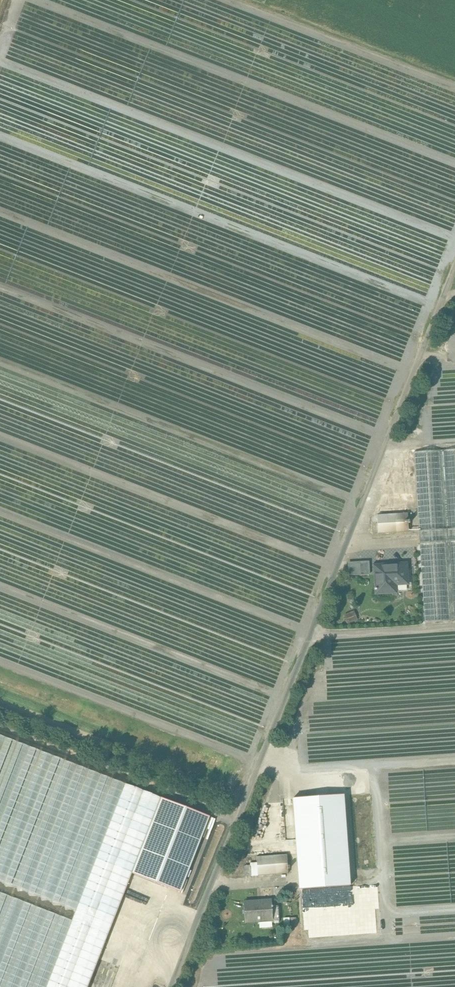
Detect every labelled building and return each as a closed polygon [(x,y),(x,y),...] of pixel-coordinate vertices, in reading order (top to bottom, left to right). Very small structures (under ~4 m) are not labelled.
[(414,452),(425,622),(454,621),(454,449),(414,452)] [(408,513),(377,515),(378,534),(409,532),(408,523),(410,523),(410,521),(408,521),(408,513)] [(348,561),(349,575),(370,574),(369,561),(348,561)] [(406,564),(375,566),(376,593),(396,592),(395,584),(407,583),(406,564)] [(344,613),(347,623),(357,619),(355,610),(344,613)] [(343,795),(318,797),(325,887),(350,885),(343,795)] [(318,797),(292,799),(299,889),(325,887),(318,797)] [(287,855),(256,857),(257,863),(258,876),(288,873),(288,869),(290,869),(289,866),(288,866),(287,855)] [(0,893),(0,986),(93,986),(112,937),(0,893)] [(271,901),(244,903),(245,922),(272,920),(272,921),(279,921),(278,907),(273,907),(272,906),(271,901)]
